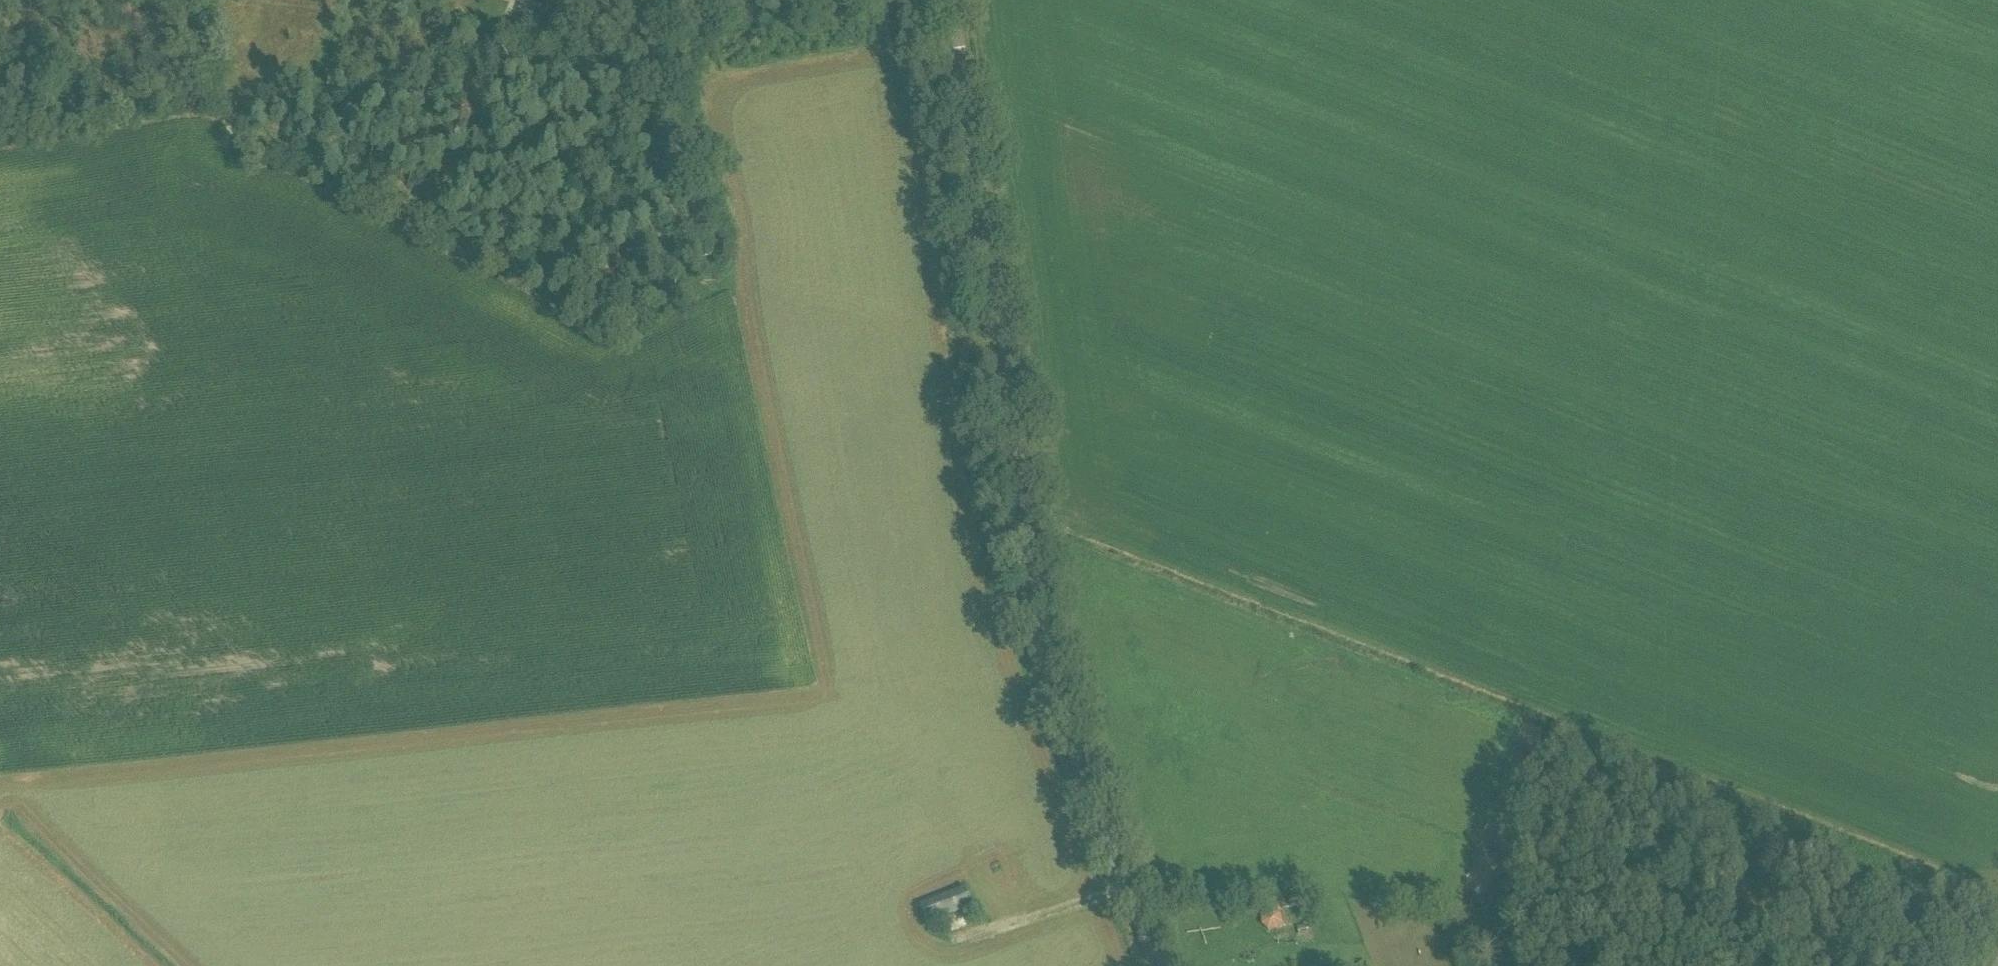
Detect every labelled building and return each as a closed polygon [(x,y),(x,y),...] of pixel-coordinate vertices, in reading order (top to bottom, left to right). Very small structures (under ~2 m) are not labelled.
[(544,12),(549,0),(519,0),(544,12)] [(926,924),(972,908),(965,888),(920,904),(926,924)]
